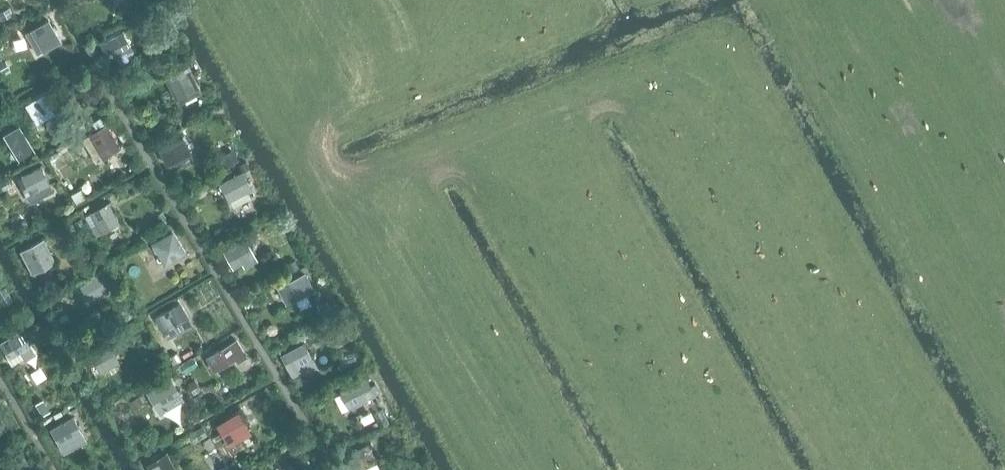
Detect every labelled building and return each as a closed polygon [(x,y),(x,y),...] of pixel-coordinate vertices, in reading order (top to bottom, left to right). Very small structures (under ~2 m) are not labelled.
[(49,19),(32,28),(44,49),(60,40),(49,19)] [(123,30),(100,42),(111,61),(118,57),(134,49),(123,30)] [(15,43),(10,36),(3,41),(7,47),(15,43)] [(0,64),(0,67),(3,72),(10,68),(6,60),(0,64)] [(188,64),(165,76),(177,98),(200,86),(188,64)] [(47,91),(26,104),(37,123),(59,109),(47,91)] [(29,151),(33,149),(19,124),(5,132),(21,159),(31,153),(29,151)] [(107,124),(83,138),(95,158),(119,144),(107,124)] [(171,141),(159,148),(168,165),(192,152),(184,135),(171,141)] [(234,148),(221,155),(227,166),(240,159),(234,148)] [(38,149),(32,153),(34,157),(41,154),(38,149)] [(60,150),(52,153),(56,161),(64,158),(60,150)] [(248,160),(238,164),(242,170),(243,170),(244,171),(251,167),(248,160)] [(42,166),(19,177),(32,201),(53,190),(42,166)] [(242,170),(220,182),(230,201),(231,201),(233,206),(252,196),(249,190),(253,188),(244,171),(243,170),(242,170)] [(4,188),(12,184),(9,178),(1,183),(4,188)] [(110,201),(90,211),(91,212),(101,232),(121,222),(110,201)] [(173,232),(155,243),(166,262),(184,251),(173,232)] [(247,237),(224,250),(234,268),(243,263),(256,255),(247,237)] [(43,239),(23,250),(32,268),(53,257),(43,239)] [(126,258),(117,263),(121,270),(129,266),(126,258)] [(296,258),(288,262),(292,270),(300,266),(296,258)] [(103,270),(80,284),(89,300),(113,286),(103,270)] [(306,271),(278,285),(287,303),(315,289),(306,271)] [(7,286),(0,289),(0,299),(4,305),(14,300),(7,286)] [(327,300),(318,305),(324,315),(333,310),(327,300)] [(181,302),(156,316),(164,330),(189,317),(181,302)] [(0,342),(10,358),(21,351),(25,357),(26,359),(37,353),(22,328),(0,342)] [(315,331),(305,335),(309,343),(319,338),(315,331)] [(236,339),(214,352),(221,366),(236,357),(238,361),(246,356),(236,339)] [(305,341),(281,354),(290,372),(314,359),(305,341)] [(109,342),(86,356),(97,374),(120,361),(109,342)] [(345,367),(362,358),(357,349),(340,359),(345,367)] [(177,351),(168,356),(173,364),(181,359),(177,351)] [(34,379),(28,369),(18,375),(24,385),(34,379)] [(367,376),(340,390),(349,408),(376,394),(376,393),(380,391),(376,382),(371,384),(367,376)] [(171,377),(154,387),(165,408),(183,398),(181,394),(183,393),(181,389),(178,390),(171,377)] [(195,378),(188,382),(194,393),(201,389),(195,378)] [(140,395),(132,400),(135,406),(144,401),(140,395)] [(44,397),(37,402),(44,413),(51,408),(44,397)] [(240,411),(217,424),(221,432),(224,436),(229,446),(252,433),(240,411)] [(74,414),(51,427),(62,446),(77,438),(85,434),(74,414)] [(208,435),(203,426),(190,434),(195,443),(208,435)] [(210,436),(203,440),(209,449),(216,445),(210,436)] [(346,453),(355,469),(359,469),(377,461),(377,460),(368,442),(346,453)] [(147,463),(151,469),(178,469),(167,451),(147,463)]
